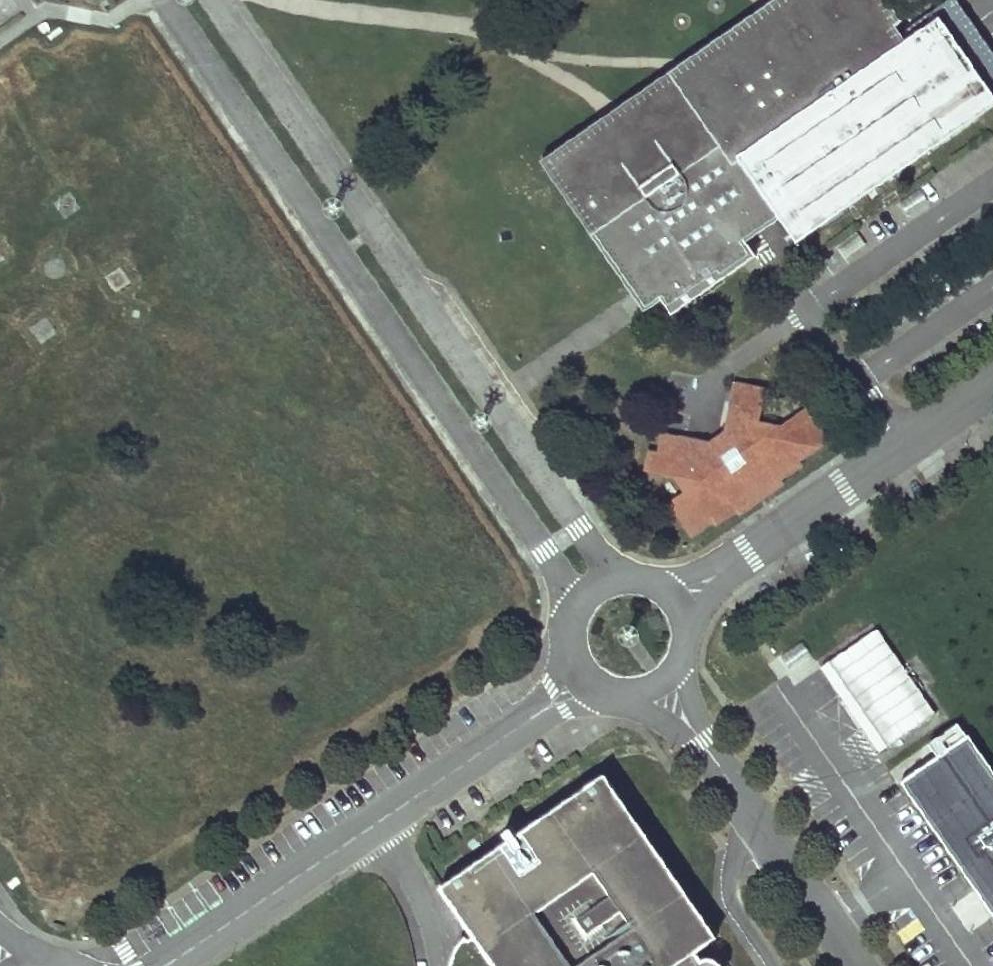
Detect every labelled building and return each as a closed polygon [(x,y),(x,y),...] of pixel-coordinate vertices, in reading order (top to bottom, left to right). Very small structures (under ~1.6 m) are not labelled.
[(886,0),(771,0),(769,2),(683,61),(614,109),(541,159),(645,309),(661,298),(671,312),(754,254),(744,240),(780,215),(797,240),(992,104),(992,95),(939,17),(906,40),(894,24),(900,20),(886,0)] [(765,384),(735,378),(725,428),(709,440),(661,432),(658,451),(648,450),(645,469),(672,474),(682,490),(669,499),(690,531),(711,517),(715,521),(735,507),(739,512),(782,482),(779,476),(800,463),(797,458),(826,438),(804,407),(780,424),(759,421),(765,384)] [(935,714),(876,627),(817,667),(877,753),(935,714)] [(961,720),(887,768),(992,914),(992,765),(961,720)] [(605,769),(442,883),(473,926),(462,936),(455,946),(449,959),(448,965),(734,965),(714,938),(718,934),(605,769)]
